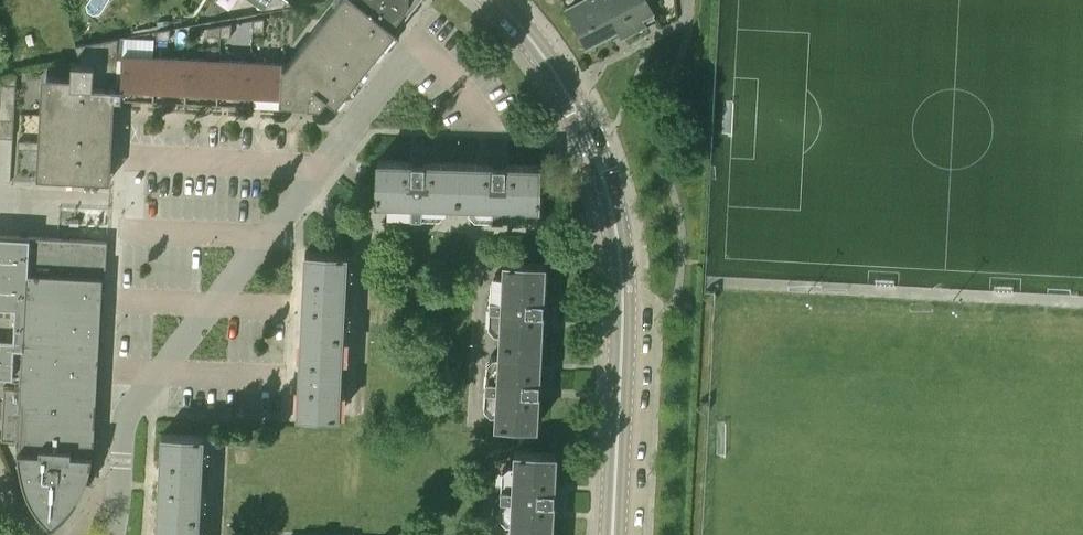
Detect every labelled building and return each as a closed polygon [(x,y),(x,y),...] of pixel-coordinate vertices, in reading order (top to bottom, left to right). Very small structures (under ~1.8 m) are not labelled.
[(264,11),(270,0),(247,0),(264,11)] [(284,0),(270,0),(264,11),(291,5),(284,0)] [(283,74),(282,101),(319,103),(326,95),(335,103),(345,91),(349,92),(353,90),(368,71),(368,67),(366,64),(384,43),(387,44),(390,43),(398,34),(399,33),(406,24),(406,20),(403,18),(418,0),(345,0),(291,67),(294,70),(290,75),(283,74)] [(622,34),(615,20),(616,19),(606,0),(581,0),(567,7),(586,44),(618,28),(621,34),(622,34)] [(622,34),(644,23),(641,16),(652,10),(647,0),(606,0),(616,19),(615,20),(622,34)] [(263,17),(253,19),(252,30),(263,30),(263,17)] [(156,21),(157,28),(169,26),(168,19),(156,21)] [(221,35),(231,36),(232,22),(221,24),(221,35)] [(208,35),(221,35),(221,24),(208,27),(208,35)] [(170,27),(156,29),(156,38),(169,38),(170,27)] [(77,45),(82,63),(71,62),(70,84),(47,83),(44,142),(18,141),(17,148),(44,150),(42,178),(103,181),(104,171),(100,166),(102,124),(107,119),(107,109),(103,104),(104,88),(114,88),(114,89),(116,89),(116,87),(115,87),(117,38),(77,45)] [(282,108),(282,101),(283,74),(284,63),(122,54),(119,99),(152,101),(152,102),(153,102),(153,101),(184,103),(185,104),(185,103),(216,104),(216,105),(217,105),(217,104),(248,106),(248,107),(249,107),(249,106),(279,108),(282,108)] [(16,84),(1,83),(0,107),(0,137),(13,137),(16,84)] [(537,207),(538,165),(504,164),(504,157),(479,157),(479,163),(437,162),(438,155),(413,155),(412,161),(377,160),(376,203),(410,204),(410,216),(423,216),(423,204),(490,206),(490,218),(502,218),(502,206),(537,207)] [(108,240),(0,234),(0,384),(3,384),(1,443),(17,445),(20,473),(36,509),(49,523),(67,504),(79,475),(95,477),(108,240)] [(340,415),(340,402),(347,254),(305,252),(297,413),(340,415)] [(499,309),(498,343),(540,345),(541,324),(547,324),(549,299),(542,299),(544,264),(501,262),(500,297),(488,297),(487,308),(499,309)] [(494,424),(536,426),(538,391),(544,391),(545,366),(539,366),(540,345),(498,343),(496,378),(484,377),(483,388),(495,389),(494,424)] [(203,436),(162,434),(156,534),(198,534),(203,436)] [(552,513),(559,514),(560,489),(553,488),(555,454),(514,451),(512,486),(500,486),(500,497),(512,498),(510,534),(551,534),(552,513)]
